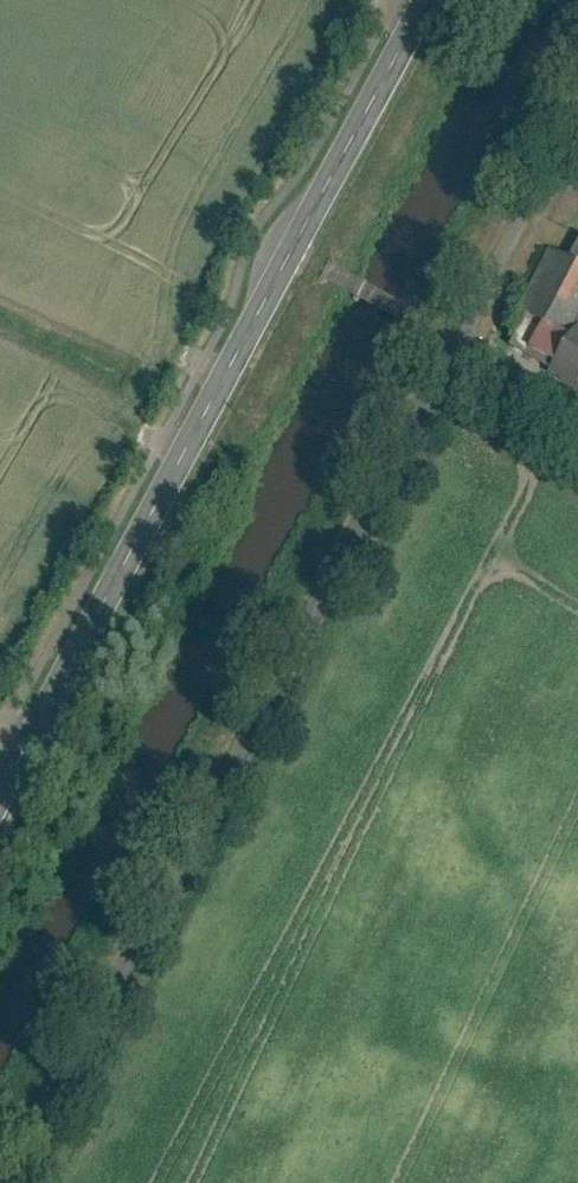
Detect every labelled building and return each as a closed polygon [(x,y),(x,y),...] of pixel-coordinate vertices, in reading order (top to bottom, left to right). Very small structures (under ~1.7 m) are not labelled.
[(552,319),(570,329),(577,313),(577,267),(552,319)] [(561,374),(577,384),(577,345),(561,374)]
